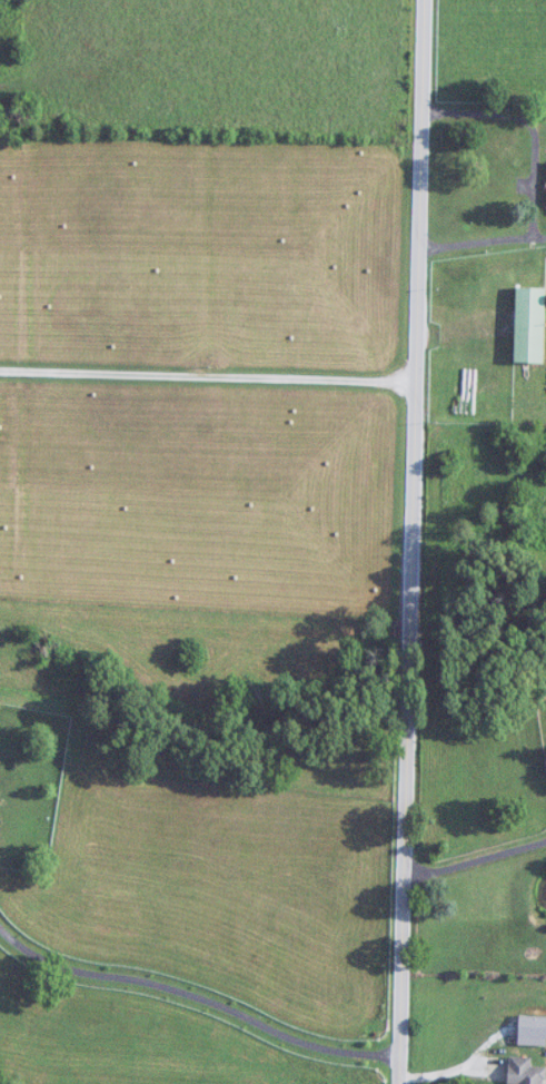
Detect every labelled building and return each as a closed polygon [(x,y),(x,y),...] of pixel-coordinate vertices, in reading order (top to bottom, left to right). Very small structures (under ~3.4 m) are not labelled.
[(516,364),(544,365),(545,289),(517,289),(516,364)] [(545,1067),(532,1067),(533,1057),(510,1056),(508,1083),(544,1083),(545,1067)]
